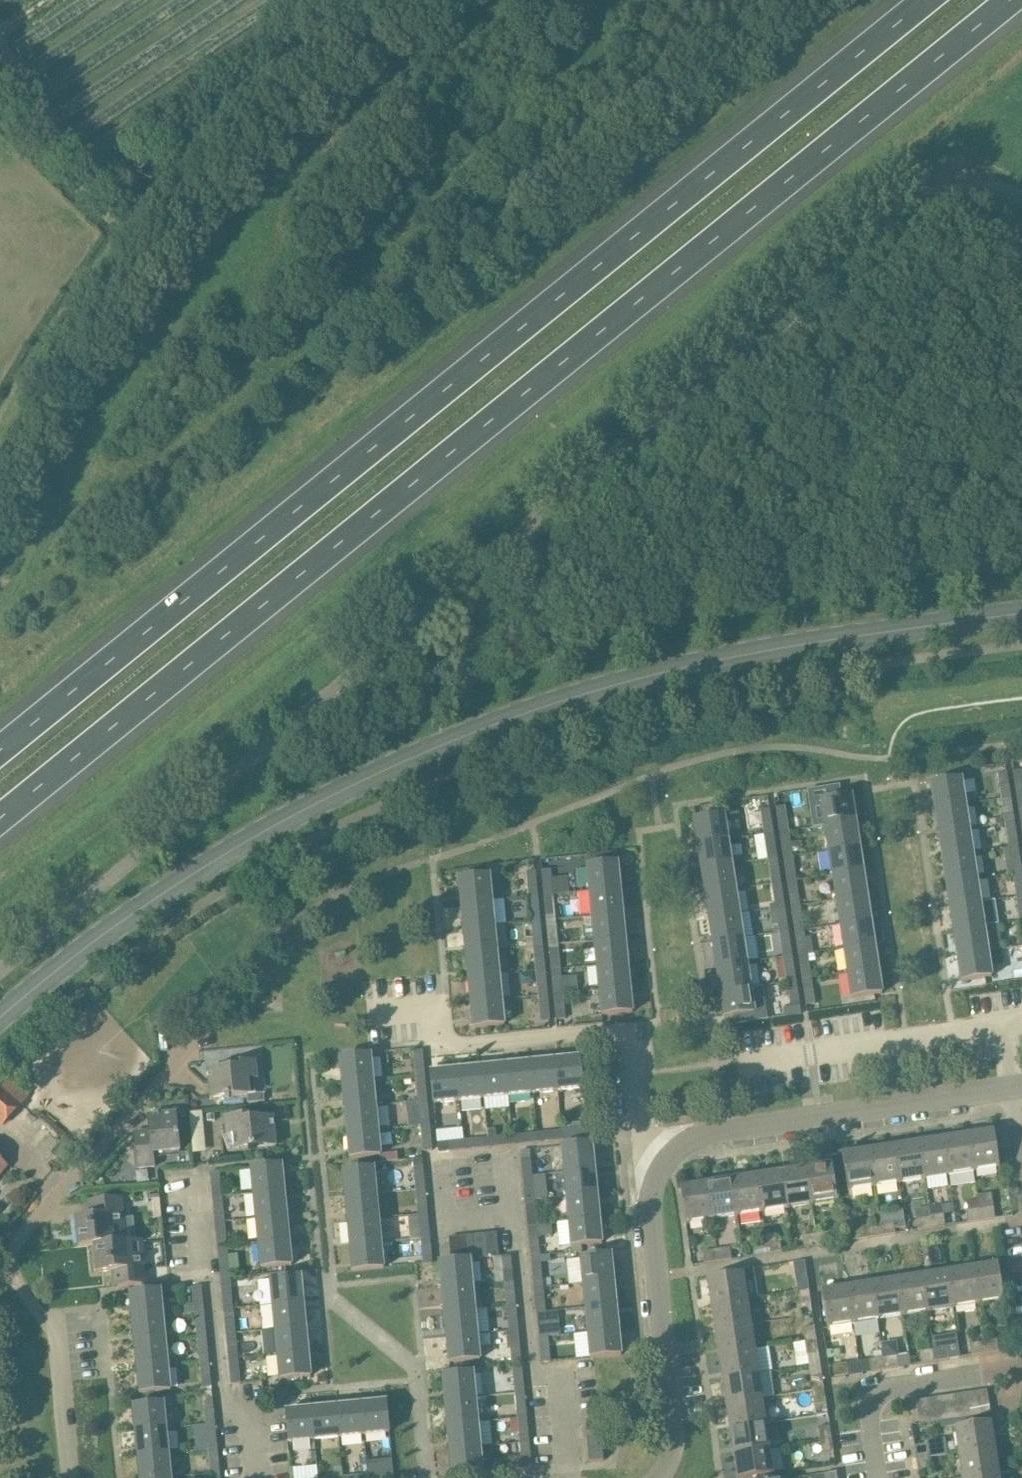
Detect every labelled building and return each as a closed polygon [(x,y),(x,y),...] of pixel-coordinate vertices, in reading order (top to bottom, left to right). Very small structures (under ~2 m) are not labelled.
[(982,766),(977,767),(978,777),(997,774),(1001,799),(1011,797),(1007,772),(1006,773),(1004,763),(997,764),(988,765),(982,766)] [(1017,797),(1021,796),(1021,771),(1013,772),(1017,797)] [(931,786),(935,811),(966,806),(962,781),(931,786)] [(840,786),(808,791),(813,829),(826,827),(826,828),(857,823),(853,798),(842,799),(840,786)] [(1015,822),(1011,797),(1001,799),(1004,818),(989,821),(989,827),(1005,824),(1015,822)] [(935,811),(939,835),(970,831),(966,806),(935,811)] [(779,835),(789,834),(785,807),(775,808),(779,835)] [(764,837),(775,835),(771,809),(760,810),(764,837)] [(694,822),(698,847),(728,842),(724,817),(694,822)] [(1005,824),(1009,848),(1019,847),(1015,822),(1005,824)] [(830,852),(860,847),(857,823),(826,828),(830,852)] [(939,835),(943,860),(974,855),(970,831),(939,835)] [(783,860),(793,858),(789,834),(779,835),(783,860)] [(764,837),(768,861),(778,860),(775,835),(764,837)] [(701,872),(732,867),(728,842),(698,847),(701,872)] [(834,877),(864,872),(860,847),(830,852),(834,877)] [(1021,871),(1021,869),(1019,847),(1009,848),(1004,849),(1007,873),(1012,873),(1021,871)] [(943,860),(947,885),(978,880),(974,855),(943,860)] [(787,884),(797,883),(793,858),(783,860),(787,884)] [(768,861),(772,886),(782,885),(778,860),(768,861)] [(618,864),(587,867),(589,892),(620,889),(618,864)] [(701,872),(705,896),(736,892),(732,867),(701,872)] [(541,871),(544,897),(553,896),(551,870),(541,871)] [(1012,873),(1016,898),(1021,897),(1021,871),(1012,873)] [(528,899),(538,898),(536,872),(526,872),(528,899)] [(837,901),(868,897),(864,872),(834,877),(837,901)] [(458,880),(461,905),(492,902),(502,901),(502,900),(501,891),(491,892),(490,877),(458,880)] [(947,885),(950,909),(981,904),(978,880),(947,885)] [(791,909),(801,907),(797,883),(787,884),(791,909)] [(786,909),(782,885),(772,886),(774,904),(769,904),(770,912),(786,909)] [(589,892),(591,917),(623,914),(620,889),(589,892)] [(736,892),(705,896),(709,921),(739,916),(739,914),(736,892)] [(544,897),(546,921),(556,921),(553,896),(544,897)] [(841,926),(872,921),(868,897),(837,901),(841,926)] [(541,922),(538,898),(528,899),(531,923),(541,922)] [(492,902),(461,905),(463,930),(495,927),(492,902)] [(950,909),(954,934),(985,929),(981,904),(950,909)] [(794,933),(804,932),(801,907),(791,909),(794,933)] [(789,934),(786,909),(770,912),(772,926),(778,925),(779,935),(789,934)] [(591,917),(594,942),(625,938),(623,914),(591,917)] [(739,916),(709,921),(713,946),(743,941),(739,916)] [(546,921),(548,946),(558,945),(556,921),(546,921)] [(845,951),(876,946),(872,921),(841,926),(845,951)] [(543,947),(541,922),(531,923),(533,947),(543,947)] [(497,951),(495,927),(463,930),(466,954),(497,951)] [(954,934),(958,958),(989,954),(985,929),(954,934)] [(793,958),(789,934),(779,935),(783,960),(793,958)] [(811,937),(795,940),(798,958),(808,956),(808,955),(814,954),(811,937)] [(594,942),(596,966),(628,963),(625,938),(594,942)] [(747,965),(743,941),(713,946),(717,970),(747,965)] [(548,946),(551,971),(561,970),(558,945),(548,946)] [(880,970),(876,946),(845,951),(849,975),(880,970)] [(545,971),(543,947),(533,947),(535,972),(545,971)] [(499,976),(497,951),(466,954),(468,979),(499,976)] [(989,954),(958,958),(962,983),(993,979),(989,954)] [(802,983),(812,981),(808,956),(798,958),(802,983)] [(783,960),(787,985),(797,983),(793,958),(783,960)] [(596,966),(599,991),(630,988),(628,963),(596,966)] [(751,990),(747,965),(717,970),(720,995),(751,990)] [(551,971),(553,995),(563,994),(561,970),(551,971)] [(884,995),(880,970),(849,975),(853,1000),(884,995)] [(548,995),(545,971),(535,972),(538,996),(548,995)] [(502,1000),(499,976),(468,979),(470,1003),(502,1000)] [(816,1004),(812,981),(802,983),(805,1006),(816,1004)] [(797,983),(787,985),(789,998),(799,996),(797,983)] [(633,1013),(630,988),(599,991),(601,1016),(633,1013)] [(751,990),(720,995),(724,1020),(734,1018),(735,1027),(768,1022),(763,988),(751,990)] [(563,994),(553,995),(556,1020),(566,1020),(563,994)] [(550,1021),(548,995),(538,996),(540,1022),(550,1021)] [(504,1025),(502,1000),(470,1003),(473,1028),(504,1025)] [(413,1052),(415,1077),(425,1076),(423,1050),(413,1052)] [(339,1059),(341,1084),(373,1081),(371,1056),(339,1059)] [(580,1058),(555,1060),(558,1092),(583,1089),(580,1058)] [(533,1094),(558,1092),(555,1060),(530,1063),(533,1094)] [(256,1079),(255,1063),(220,1066),(220,1070),(207,1071),(210,1099),(249,1095),(247,1079),(256,1079)] [(509,1096),(533,1094),(530,1063),(506,1065),(509,1096)] [(484,1099),(509,1096),(506,1065),(481,1067),(484,1099)] [(459,1101),(484,1099),(481,1067),(456,1070),(459,1101)] [(433,1104),(459,1101),(456,1070),(430,1072),(433,1104)] [(417,1102),(428,1101),(425,1076),(415,1077),(417,1102)] [(373,1081),(341,1084),(344,1109),(375,1106),(373,1081)] [(3,1090),(0,1094),(0,1123),(3,1125),(21,1106),(3,1090)] [(430,1125),(428,1101),(417,1102),(420,1126),(430,1125)] [(375,1106),(344,1109),(346,1133),(378,1130),(377,1121),(375,1106)] [(179,1151),(175,1114),(148,1116),(149,1132),(134,1134),(137,1170),(153,1168),(152,1154),(179,1151)] [(263,1119),(263,1115),(225,1119),(227,1135),(238,1134),(239,1150),(275,1146),(273,1119),(263,1119)] [(562,1131),(563,1140),(588,1138),(586,1122),(562,1125),(563,1131),(562,1131)] [(433,1151),(430,1125),(420,1126),(422,1152),(433,1151)] [(462,1129),(436,1131),(438,1150),(438,1153),(464,1150),(463,1141),(464,1141),(462,1129)] [(380,1155),(378,1130),(346,1133),(349,1158),(380,1155)] [(994,1130),(968,1134),(974,1172),(1000,1168),(994,1130)] [(538,1143),(563,1140),(562,1131),(537,1133),(538,1143)] [(538,1143),(537,1133),(512,1136),(513,1145),(538,1143)] [(968,1134),(943,1138),(949,1176),(974,1172),(968,1134)] [(488,1138),(489,1148),(513,1145),(512,1136),(488,1138)] [(464,1150),(489,1148),(488,1138),(464,1141),(463,1141),(464,1150)] [(943,1138),(918,1142),(924,1180),(949,1176),(943,1138)] [(918,1142),(894,1146),(900,1184),(924,1180),(918,1142)] [(562,1148),(564,1174),(594,1170),(591,1145),(562,1148)] [(894,1146),(869,1150),(875,1188),(900,1184),(894,1146)] [(849,1192),(875,1188),(869,1150),(843,1154),(849,1192)] [(523,1178),(533,1177),(530,1151),(520,1152),(523,1178)] [(415,1190),(425,1189),(422,1158),(412,1159),(415,1190)] [(0,1160),(0,1176),(8,1167),(0,1160)] [(806,1167),(812,1205),(838,1201),(832,1163),(806,1167)] [(251,1169),(254,1194),(283,1191),(280,1166),(251,1169)] [(806,1167),(781,1171),(787,1209),(812,1205),(806,1167)] [(342,1173),(345,1198),(376,1194),(373,1170),(342,1173)] [(594,1170),(564,1174),(567,1198),(597,1195),(594,1170)] [(781,1171),(756,1175),(762,1213),(787,1209),(781,1171)] [(220,1172),(210,1173),(212,1199),(223,1198),(220,1172)] [(756,1175),(731,1179),(737,1217),(762,1213),(756,1175)] [(523,1178),(525,1203),(542,1201),(542,1200),(535,1201),(533,1177),(523,1178)] [(731,1179),(706,1183),(712,1221),(737,1217),(731,1179)] [(712,1221),(706,1183),(681,1187),(687,1225),(712,1221)] [(415,1190),(417,1215),(428,1214),(425,1189),(415,1190)] [(254,1194),(256,1219),(285,1216),(283,1191),(254,1194)] [(345,1198),(348,1222),(378,1219),(376,1194),(345,1198)] [(567,1198),(570,1223),(599,1220),(597,1195),(567,1198)] [(95,1245),(126,1242),(122,1198),(89,1202),(91,1217),(76,1219),(79,1246),(95,1245)] [(223,1198),(212,1199),(215,1223),(225,1222),(223,1198)] [(542,1201),(525,1203),(527,1227),(544,1226),(544,1225),(542,1201)] [(980,1210),(982,1221),(995,1219),(994,1207),(980,1210)] [(967,1223),(982,1221),(980,1210),(966,1212),(967,1223)] [(416,1240),(420,1240),(420,1239),(431,1238),(428,1214),(417,1215),(418,1215),(394,1218),(395,1223),(409,1222),(411,1240),(416,1240)] [(930,1217),(932,1228),(945,1226),(944,1215),(930,1217)] [(256,1219),(259,1243),(288,1240),(285,1216),(256,1219)] [(918,1231),(932,1228),(930,1217),(916,1220),(918,1231)] [(378,1219),(348,1222),(350,1247),(381,1244),(378,1219)] [(599,1220),(570,1223),(572,1248),(602,1245),(599,1220)] [(225,1222),(215,1223),(217,1248),(227,1247),(225,1222)] [(881,1225),(882,1236),(896,1234),(894,1223),(881,1225)] [(530,1259),(540,1258),(538,1238),(552,1236),(551,1224),(544,1225),(544,1226),(527,1227),(530,1259)] [(868,1238),(882,1236),(881,1225),(866,1227),(868,1238)] [(484,1234),(487,1259),(499,1257),(496,1233),(484,1234)] [(830,1233),(816,1235),(818,1246),(832,1244),(830,1233)] [(475,1260),(487,1259),(484,1234),(472,1236),(475,1260)] [(804,1248),(818,1246),(816,1235),(802,1237),(804,1248)] [(472,1236),(461,1237),(463,1261),(469,1260),(475,1260),(472,1236)] [(451,1262),(463,1261),(461,1237),(448,1238),(451,1262)] [(433,1264),(431,1238),(420,1239),(420,1240),(423,1264),(433,1264)] [(126,1242),(95,1245),(97,1273),(112,1271),(114,1288),(146,1284),(142,1240),(126,1242)] [(290,1265),(288,1240),(259,1243),(261,1268),(290,1265)] [(767,1243),(768,1254),(782,1252),(780,1241),(767,1243)] [(754,1256),(768,1254),(767,1243),(752,1245),(754,1256)] [(383,1268),(381,1244),(350,1247),(353,1272),(383,1268)] [(230,1273),(227,1247),(217,1248),(220,1274),(230,1273)] [(731,1248),(717,1250),(719,1262),(733,1260),(731,1248)] [(705,1264),(719,1262),(717,1250),(703,1252),(705,1264)] [(504,1282),(514,1281),(511,1256),(502,1257),(504,1282)] [(583,1285),(613,1282),(610,1256),(580,1260),(583,1285)] [(543,1289),(540,1258),(530,1259),(534,1290),(543,1289)] [(441,1289),(472,1286),(469,1260),(463,1261),(451,1262),(439,1264),(441,1289)] [(973,1267),(979,1305),(1004,1301),(998,1263),(973,1267)] [(948,1271),(954,1309),(979,1305),(973,1267),(948,1271)] [(743,1274),(706,1279),(710,1305),(749,1299),(746,1282),(756,1280),(754,1269),(743,1271),(743,1274)] [(929,1313),(954,1309),(948,1271),(923,1275),(929,1313)] [(904,1317),(929,1313),(923,1275),(898,1278),(904,1317)] [(269,1280),(272,1305),(302,1302),(300,1277),(269,1280)] [(798,1292),(809,1290),(807,1277),(796,1278),(798,1292)] [(879,1320),(904,1317),(898,1278),(873,1282),(879,1320)] [(583,1285),(586,1309),(616,1306),(613,1282),(583,1285)] [(854,1324),(879,1320),(873,1282),(848,1286),(854,1324)] [(221,1285),(224,1310),(233,1309),(231,1284),(221,1285)] [(475,1310),(472,1286),(441,1289),(444,1314),(475,1310)] [(828,1328),(854,1324),(848,1286),(822,1290),(828,1328)] [(194,1313),(204,1312),(202,1287),(192,1288),(193,1304),(185,1304),(186,1314),(194,1313)] [(546,1314),(543,1289),(534,1290),(536,1315),(546,1314)] [(809,1290),(798,1292),(799,1305),(811,1304),(809,1290)] [(129,1294),(132,1319),(162,1316),(159,1291),(129,1294)] [(714,1330),(753,1324),(749,1299),(710,1305),(714,1330)] [(274,1330),(305,1327),(302,1302),(272,1305),(274,1330)] [(586,1309),(588,1334),(618,1331),(616,1306),(586,1309)] [(233,1309),(224,1310),(226,1335),(236,1334),(233,1309)] [(477,1335),(475,1310),(444,1314),(447,1338),(477,1335)] [(194,1313),(197,1338),(207,1337),(204,1312),(194,1313)] [(546,1314),(536,1315),(538,1339),(548,1338),(561,1337),(558,1312),(546,1314)] [(132,1319),(134,1344),(164,1341),(162,1316),(132,1319)] [(714,1330),(718,1355),(756,1349),(753,1324),(714,1330)] [(805,1342),(817,1340),(815,1326),(803,1328),(805,1342)] [(307,1352),(305,1327),(274,1330),(277,1355),(307,1352)] [(519,1331),(509,1332),(511,1363),(514,1362),(522,1362),(521,1356),(519,1331)] [(618,1331),(588,1334),(591,1359),(621,1356),(618,1331)] [(236,1334),(226,1335),(229,1360),(238,1359),(236,1334)] [(480,1360),(477,1335),(447,1338),(449,1363),(480,1360)] [(197,1338),(199,1363),(209,1362),(207,1337),(197,1338)] [(551,1363),(548,1338),(538,1339),(541,1363),(551,1363)] [(818,1354),(817,1340),(805,1342),(806,1355),(818,1354)] [(164,1341),(134,1344),(137,1369),(167,1366),(164,1341)] [(997,1341),(985,1343),(986,1354),(999,1352),(997,1341)] [(971,1356),(986,1354),(985,1343),(970,1345),(971,1356)] [(935,1350),(937,1362),(949,1360),(947,1348),(935,1350)] [(760,1374),(756,1349),(718,1355),(722,1380),(760,1374)] [(921,1364),(937,1362),(935,1350),(919,1352),(921,1364)] [(307,1352),(277,1355),(279,1380),(309,1377),(307,1352)] [(898,1356),(885,1358),(887,1369),(899,1367),(898,1356)] [(872,1371),(887,1369),(885,1358),(870,1360),(872,1371)] [(241,1384),(238,1359),(229,1360),(231,1385),(241,1384)] [(209,1362),(199,1363),(202,1388),(212,1387),(209,1362)] [(848,1375),(847,1364),(833,1366),(834,1377),(848,1375)] [(169,1391),(167,1366),(137,1369),(139,1394),(169,1391)] [(522,1368),(512,1369),(515,1394),(525,1393),(522,1368)] [(446,1403),(476,1399),(474,1374),(444,1378),(446,1403)] [(764,1399),(760,1374),(722,1380),(726,1405),(764,1399)] [(810,1378),(812,1392),(824,1390),(822,1376),(810,1378)] [(828,1415),(824,1390),(812,1392),(814,1406),(816,1417),(828,1415)] [(987,1391),(975,1393),(979,1416),(990,1414),(987,1391)] [(515,1394),(517,1418),(517,1419),(527,1418),(525,1393),(515,1394)] [(967,1418),(979,1416),(975,1393),(963,1394),(967,1418)] [(955,1419),(967,1418),(963,1394),(952,1396),(955,1419)] [(486,1396),(487,1409),(512,1408),(512,1396),(486,1396)] [(943,1421),(955,1419),(952,1396),(940,1398),(943,1421)] [(928,1400),(931,1423),(943,1421),(940,1398),(928,1400)] [(203,1400),(206,1425),(215,1424),(213,1399),(203,1400)] [(446,1403),(449,1427),(479,1424),(476,1399),(446,1403)] [(768,1424),(764,1399),(726,1405),(729,1430),(768,1424)] [(920,1425),(931,1423),(928,1400),(916,1402),(920,1425)] [(361,1406),(364,1437),(389,1435),(386,1404),(361,1406)] [(132,1408),(134,1433),(164,1430),(162,1405),(132,1408)] [(336,1408),(339,1440),(364,1437),(361,1406),(336,1408)] [(311,1411),(314,1442),(339,1440),(336,1408),(311,1411)] [(314,1442),(311,1411),(286,1413),(289,1444),(314,1442)] [(527,1418),(517,1419),(519,1434),(520,1444),(530,1443),(527,1418)] [(958,1453),(996,1447),(992,1422),(954,1427),(958,1453)] [(215,1424),(206,1425),(208,1450),(217,1449),(215,1424)] [(479,1424),(449,1427),(451,1452),(481,1449),(479,1424)] [(772,1449),(768,1424),(729,1430),(733,1455),(772,1449)] [(196,1425),(196,1450),(204,1450),(204,1425),(196,1425)] [(830,1426),(818,1428),(821,1441),(832,1440),(830,1426)] [(134,1433),(137,1457),(167,1454),(164,1430),(134,1433)] [(603,1461),(601,1436),(587,1438),(589,1462),(603,1461)] [(834,1453),(832,1440),(821,1441),(823,1455),(834,1453)] [(532,1468),(530,1443),(520,1444),(521,1457),(508,1458),(509,1470),(532,1468)] [(916,1460),(928,1458),(926,1445),(914,1447),(916,1460)] [(996,1447),(958,1453),(962,1477),(963,1477),(1000,1472),(996,1447)] [(217,1449),(208,1450),(210,1475),(220,1474),(217,1449)] [(483,1461),(481,1449),(451,1452),(454,1477),(484,1474),(496,1472),(494,1460),(483,1461)] [(772,1449),(733,1455),(737,1477),(760,1477),(776,1476),(772,1449)] [(137,1457),(139,1477),(169,1477),(167,1454),(137,1457)] [(368,1477),(394,1477),(392,1458),(366,1461),(368,1475),(368,1477)] [(930,1472),(928,1458),(916,1460),(919,1474),(930,1472)]
